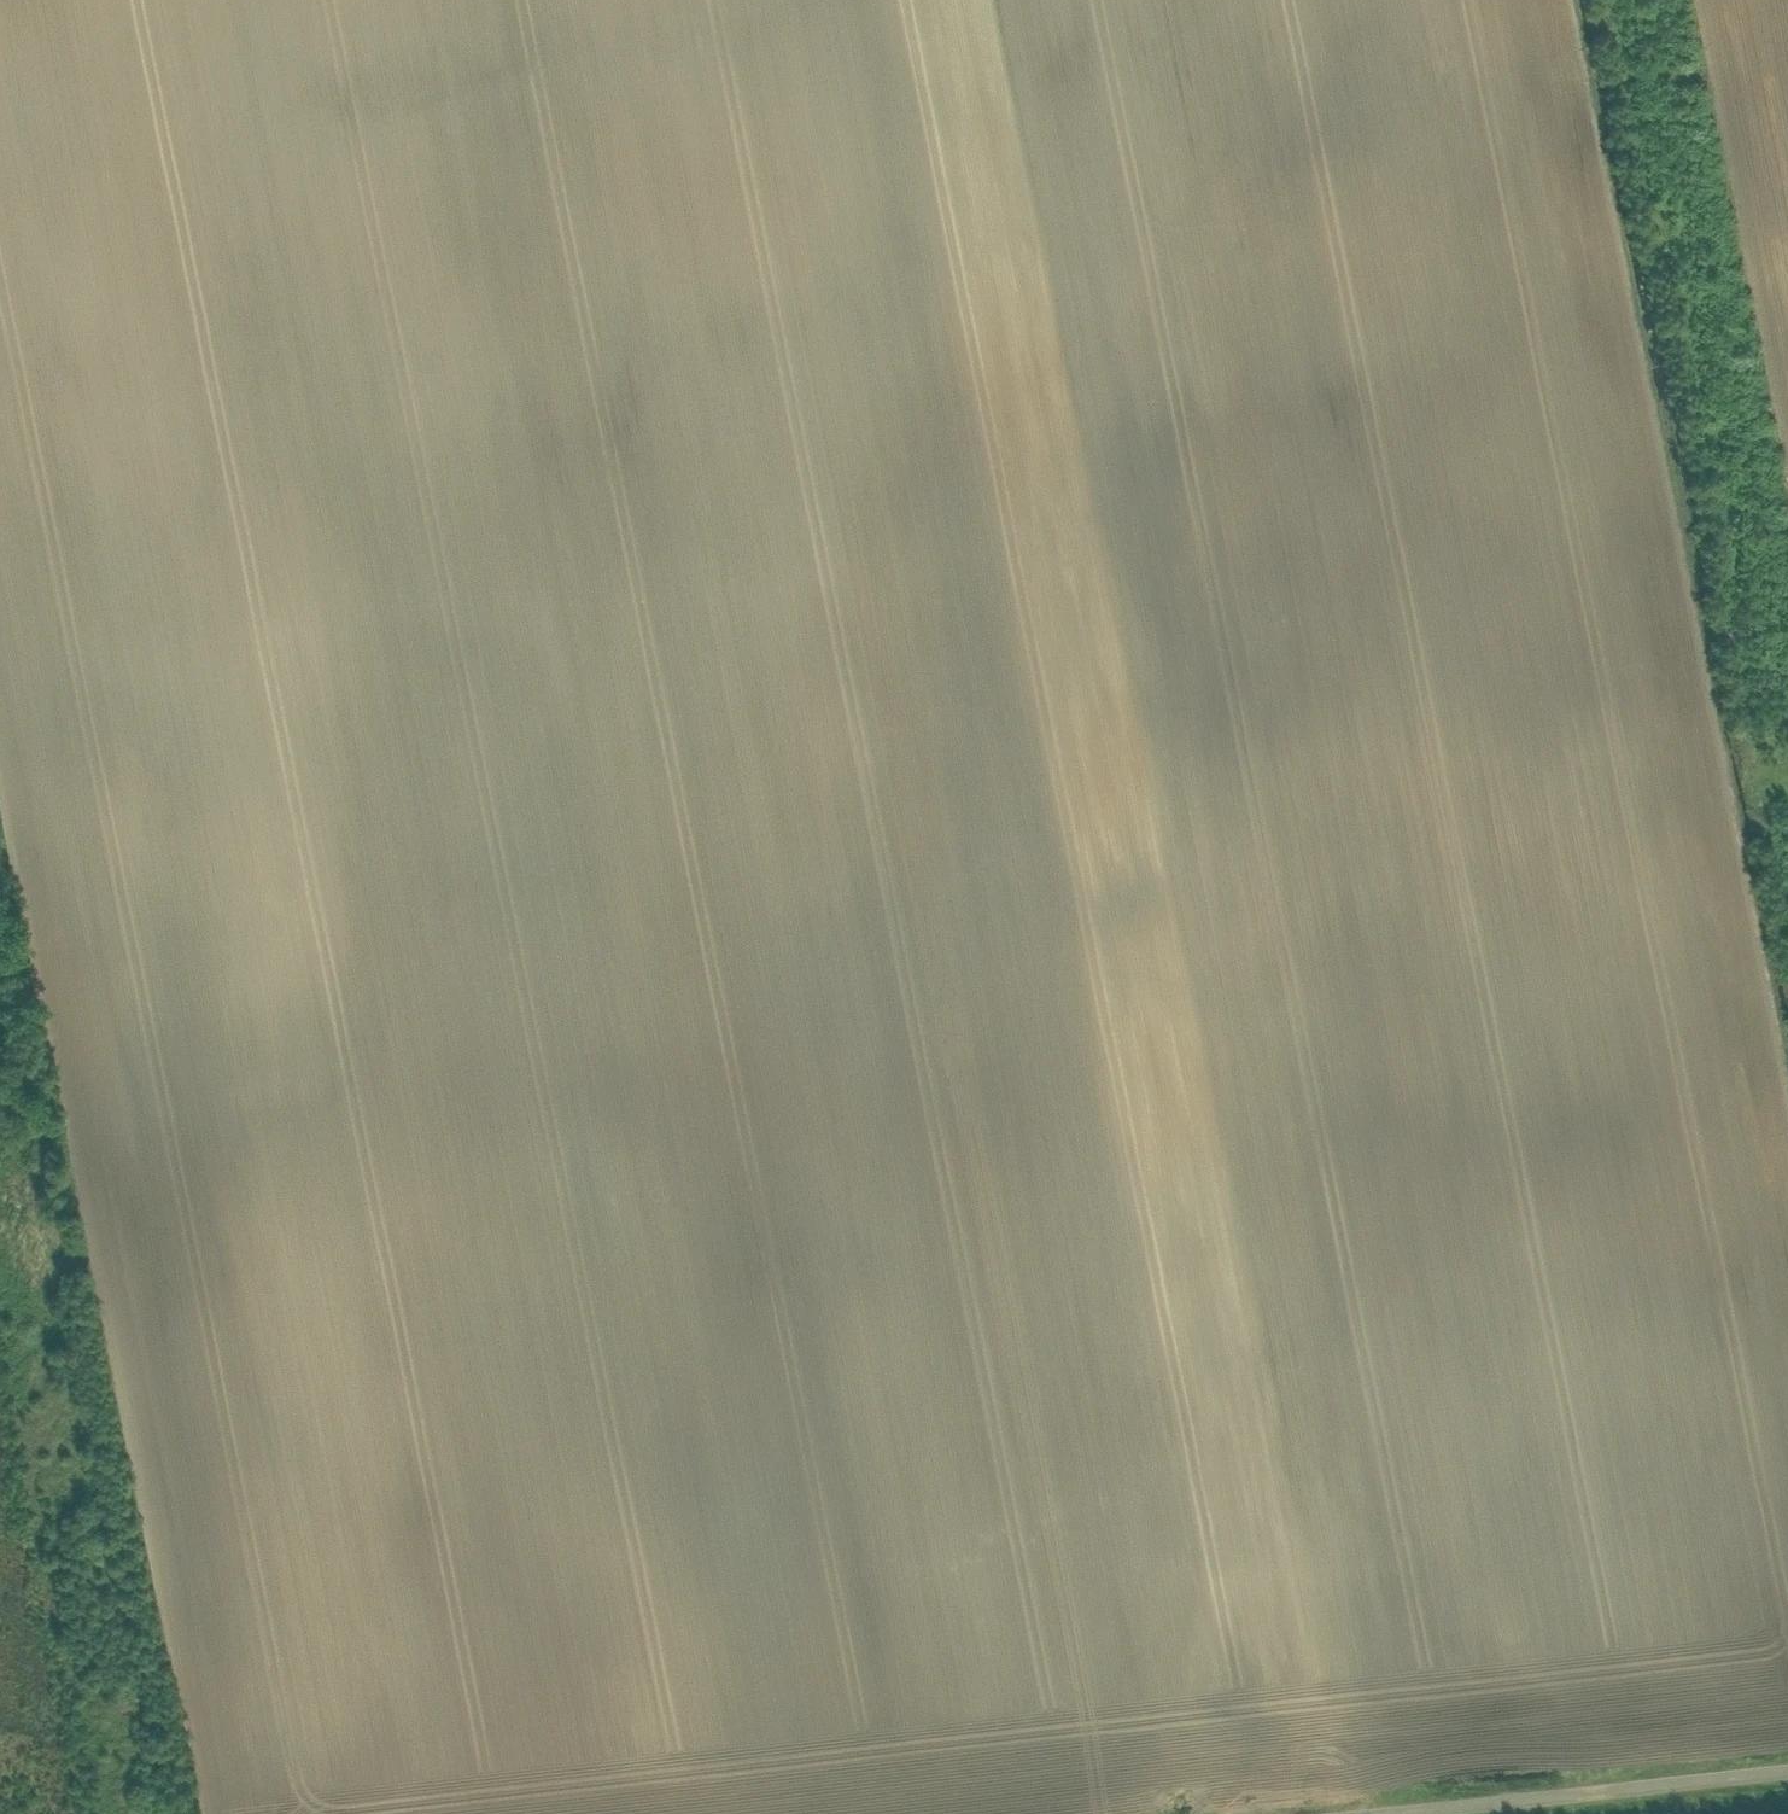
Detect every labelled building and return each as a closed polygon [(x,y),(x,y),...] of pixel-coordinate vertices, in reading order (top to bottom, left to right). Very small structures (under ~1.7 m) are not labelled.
[(12,1018),(11,1002),(0,1003),(0,1019),(12,1018)]
